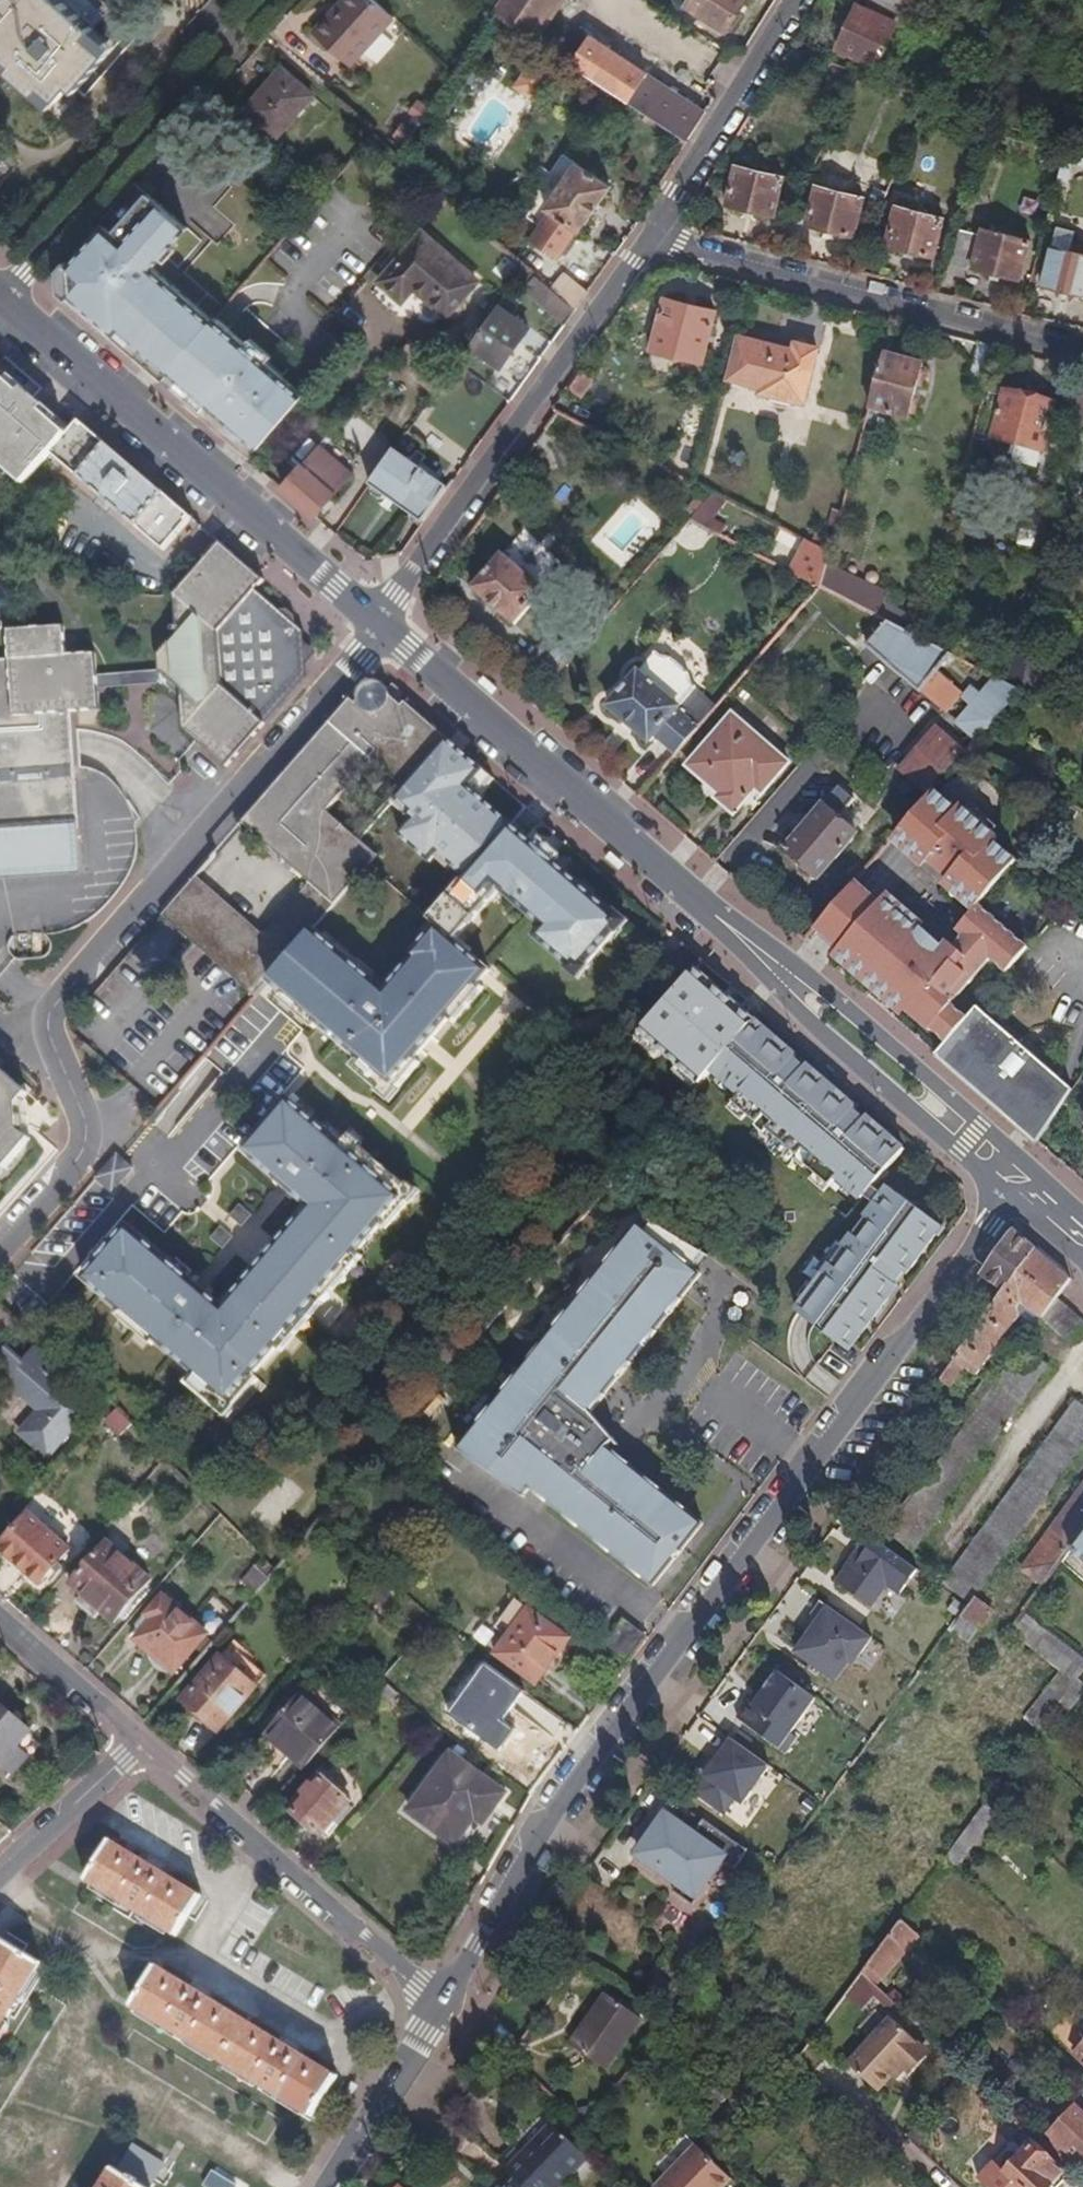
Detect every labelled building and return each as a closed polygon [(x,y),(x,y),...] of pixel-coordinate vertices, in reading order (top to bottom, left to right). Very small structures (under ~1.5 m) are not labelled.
[(60,0),(0,0),(0,55),(17,69),(12,74),(37,95),(42,89),(58,104),(70,90),(75,94),(109,56),(88,38),(95,30),(60,0)] [(397,19),(375,0),(348,0),(339,9),(343,13),(320,39),(352,68),(397,19)] [(496,16),(545,48),(551,40),(541,33),(563,0),(507,0),(496,16)] [(747,0),(693,0),(688,8),(726,33),(747,0)] [(904,8),(884,0),(870,0),(866,9),(858,5),(838,51),(877,68),(904,8)] [(908,0),(884,0),(904,8),(908,0)] [(320,39),(343,13),(339,9),(316,35),(320,39)] [(116,48),(95,30),(88,38),(109,56),(116,48)] [(706,115),(589,38),(570,65),(648,116),(689,143),(706,115)] [(0,55),(0,63),(12,74),(17,69),(0,55)] [(277,140),(313,98),(282,71),(246,113),(277,140)] [(58,104),(42,89),(37,95),(53,110),(58,104)] [(424,124),(432,113),(420,105),(413,117),(417,120),(424,124)] [(689,143),(648,116),(644,122),(685,150),(689,143)] [(417,135),(424,124),(417,120),(410,131),(417,135)] [(409,146),(417,135),(410,131),(405,128),(398,138),(409,146)] [(1070,186),(1079,152),(1068,148),(1058,183),(1070,186)] [(581,233),(612,186),(577,163),(546,210),(551,213),(541,228),(570,247),(580,232),(581,233)] [(777,217),(787,177),(739,165),(730,205),(777,217)] [(213,321),(152,267),(187,228),(139,185),(137,183),(57,272),(55,294),(142,369),(151,358),(168,373),(213,321)] [(856,238),(866,198),(819,186),(809,225),(856,238)] [(879,211),(888,191),(878,186),(868,206),(879,211)] [(934,258),(944,218),(897,206),(887,246),(934,258)] [(1043,286),(1082,296),(1082,254),(1073,251),(1078,231),(1059,226),(1054,246),(1053,246),(1043,286)] [(1021,280),(1031,241),(983,228),(981,235),(960,229),(948,261),(1021,280)] [(477,284),(423,234),(381,281),(400,299),(413,285),(447,317),(477,284)] [(577,311),(589,294),(564,278),(554,291),(577,311)] [(540,302),(551,289),(541,280),(530,293),(540,302)] [(554,291),(551,289),(540,302),(567,325),(577,311),(554,291)] [(703,364),(716,313),(666,300),(653,350),(703,364)] [(501,370),(529,331),(497,307),(469,347),(501,370)] [(237,428),(283,377),(266,363),(246,345),(215,319),(213,321),(168,373),(159,383),(200,419),(209,415),(215,408),(222,415),(211,428),(226,441),(237,428)] [(807,405),(822,348),(800,342),(797,352),(741,338),(731,380),(760,387),(759,393),(807,405)] [(271,357),(251,340),(246,345),(266,363),(271,357)] [(911,420),(926,367),(892,358),(894,350),(888,348),(871,408),(911,420)] [(24,411),(14,402),(34,380),(7,357),(0,364),(0,438),(24,411)] [(168,373),(151,358),(142,369),(159,383),(168,373)] [(581,399),(594,380),(581,371),(567,390),(581,399)] [(259,447),(304,396),(283,377),(237,428),(259,447)] [(31,403),(44,389),(34,380),(14,402),(24,411),(31,403)] [(1045,449),(1056,405),(1006,393),(995,436),(1045,449)] [(66,434),(40,411),(31,403),(24,411),(0,438),(0,465),(6,470),(22,485),(50,453),(66,434)] [(71,429),(45,406),(40,411),(66,434),(71,429)] [(211,428),(222,415),(215,408),(209,415),(200,419),(211,428)] [(192,518),(79,419),(71,429),(66,434),(50,453),(162,551),(192,518)] [(259,447),(237,428),(226,441),(248,460),(259,447)] [(421,525),(448,489),(399,447),(373,483),(421,525)] [(334,496),(302,468),(283,490),(315,519),(334,496)] [(711,490),(696,518),(711,526),(727,498),(711,490)] [(834,542),(818,535),(812,546),(830,555),(834,542)] [(821,587),(827,566),(830,555),(812,546),(807,543),(793,572),(821,587)] [(306,674),(304,632),(294,623),(294,613),(288,608),(279,609),(255,588),(263,579),(222,544),(209,558),(190,579),(182,587),(173,593),(176,634),(163,649),(164,673),(164,685),(180,698),(182,727),(227,765),(306,674)] [(516,627),(545,592),(503,557),(474,592),(516,627)] [(888,595),(827,566),(821,587),(888,621),(921,638),(925,623),(884,604),(888,595)] [(930,681),(952,654),(921,638),(888,621),(867,647),(921,692),(930,681)] [(65,706),(64,689),(84,688),(83,674),(92,674),(90,649),(59,651),(58,622),(3,625),(4,655),(0,655),(0,827),(72,823),(68,764),(66,725),(65,706)] [(1040,659),(1046,633),(1037,631),(1031,652),(1030,656),(1040,659)] [(1030,656),(1031,652),(1016,648),(1005,682),(1021,690),(1030,656)] [(684,717),(678,711),(697,689),(691,684),(689,677),(685,671),(679,666),(673,662),(663,659),(656,653),(655,654),(609,707),(650,743),(655,737),(675,755),(706,719),(693,707),(684,717)] [(1042,701),(1052,662),(1040,659),(1030,656),(1021,690),(1035,698),(1042,701)] [(164,685),(164,673),(92,678),(93,687),(93,690),(164,685)] [(93,687),(92,678),(92,674),(83,674),(84,688),(93,687)] [(978,740),(1021,690),(1005,682),(997,678),(982,696),(971,687),(962,699),(972,707),(958,723),(978,740)] [(937,706),(947,695),(930,681),(921,692),(937,706)] [(351,702),(240,827),(309,886),(333,907),(368,867),(378,856),(361,840),(327,811),(374,760),(406,789),(448,741),(413,710),(393,693),(383,684),(374,683),(367,684),(362,690),(361,693),(360,702),(357,707),(351,702)] [(93,690),(93,687),(84,688),(64,689),(65,706),(94,704),(93,690)] [(416,706),(396,688),(393,693),(413,710),(416,706)] [(786,770),(729,721),(688,768),(720,796),(716,800),(735,816),(764,783),(770,788),(786,770)] [(75,763),(73,724),(66,725),(68,764),(75,763)] [(928,795),(966,750),(938,726),(900,772),(928,795)] [(406,789),(361,840),(378,856),(409,820),(445,778),(465,755),(448,741),(406,789)] [(466,796),(486,773),(465,755),(445,778),(466,796)] [(819,881),(857,836),(838,820),(854,802),(839,789),(786,852),(800,864),(818,879),(819,881)] [(926,851),(960,814),(935,791),(896,836),(927,864),(933,858),(926,851)] [(508,822),(523,805),(508,792),(481,823),(476,818),(446,852),(409,820),(378,856),(398,874),(389,886),(425,917),(508,822)] [(1010,871),(1018,862),(996,843),(1000,839),(965,808),(960,814),(926,851),(933,858),(952,874),(947,880),(978,908),(981,905),(1010,871)] [(535,845),(508,822),(425,917),(437,927),(453,941),(476,914),(470,908),(491,883),(498,889),(510,900),(508,902),(521,913),(523,911),(530,918),(568,874),(552,860),(535,845)] [(72,823),(0,827),(0,873),(75,868),(72,823)] [(557,855),(539,840),(535,845),(552,860),(557,855)] [(818,879),(800,864),(799,867),(799,873),(810,882),(816,881),(818,879)] [(615,929),(613,914),(568,874),(530,918),(542,928),(533,937),(567,968),(583,966),(615,929)] [(264,938),(195,878),(161,916),(182,936),(195,921),(247,967),(254,959),(249,955),(264,938)] [(476,914),(498,889),(491,883),(470,908),(476,914)] [(839,951),(880,903),(856,883),(816,930),(839,951)] [(273,976),(316,927),(333,907),(309,886),(264,938),(249,955),(254,959),(273,976)] [(901,998),(939,953),(926,941),(911,959),(904,953),(919,935),(921,933),(883,900),(880,903),(839,951),(837,953),(896,1004),(901,998)] [(947,999),(985,954),(992,960),(1008,974),(1030,948),(981,905),(978,908),(944,948),(939,953),(901,998),(907,1003),(902,1009),(930,1034),(931,1032),(946,1045),(970,1018),(954,1004),(947,999)] [(247,967),(195,921),(182,936),(253,998),(272,977),(273,976),(254,959),(247,967)] [(480,982),(489,972),(485,969),(453,941),(437,927),(415,953),(418,955),(383,995),(378,990),(382,985),(316,927),(273,976),(272,977),(280,985),(318,1018),(351,1047),(341,1057),(378,1090),(387,1080),(396,1088),(420,1061),(415,1057),(448,1019),(480,982)] [(944,948),(923,930),(921,933),(919,935),(926,941),(939,953),(944,948)] [(911,959),(926,941),(919,935),(904,953),(911,959)] [(954,1004),(992,960),(985,954),(947,999),(954,1004)] [(714,1067),(753,1021),(693,967),(640,1029),(701,1082),(714,1067)] [(454,1024),(486,987),(480,982),(448,1019),(454,1024)] [(318,1018),(280,985),(274,992),(312,1025),(318,1018)] [(902,1009),(907,1003),(901,998),(896,1004),(902,1009)] [(1072,1090),(978,1008),(970,1018),(946,1045),(936,1057),(1036,1144),(1072,1090)] [(714,1067),(739,1089),(730,1100),(754,1121),(760,1113),(770,1121),(764,1128),(795,1154),(800,1148),(810,1156),(803,1163),(827,1184),(834,1176),(859,1197),(902,1148),(864,1115),(860,1119),(850,1110),(853,1106),(804,1063),(801,1067),(790,1058),(794,1054),(754,1020),(753,1021),(714,1067)] [(16,1111),(16,1108),(25,1096),(0,1075),(0,1112),(16,1111)] [(388,1098),(396,1088),(387,1080),(378,1090),(388,1098)] [(358,1243),(380,1218),(385,1222),(409,1194),(399,1185),(394,1181),(383,1171),(371,1161),(360,1151),(351,1143),(296,1095),(257,1139),(265,1146),(257,1155),(284,1179),(292,1170),(305,1180),(297,1189),(304,1196),(311,1202),(301,1212),(292,1223),(290,1220),(240,1276),(243,1279),(235,1288),(226,1299),(220,1293),(211,1286),(203,1295),(191,1285),(199,1276),(193,1270),(179,1258),(134,1218),(119,1235),(102,1254),(94,1263),(86,1256),(81,1262),(122,1298),(141,1315),(160,1331),(195,1361),(187,1370),(221,1400),(229,1391),(236,1397),(261,1368),(254,1362),(274,1338),(290,1320),(306,1302),(327,1278),(342,1261),(358,1243)] [(16,1111),(0,1112),(0,1130),(17,1129),(16,1111)] [(770,1121),(760,1113),(754,1121),(751,1123),(761,1132),(764,1128),(770,1121)] [(2,1171),(27,1142),(17,1133),(17,1129),(0,1130),(0,1170),(2,1171)] [(360,1151),(367,1143),(358,1135),(351,1143),(360,1151)] [(257,1155),(265,1146),(257,1139),(249,1148),(257,1155)] [(124,1186),(143,1165),(123,1147),(105,1168),(124,1186)] [(800,1148),(795,1154),(791,1158),(801,1166),(803,1163),(810,1156),(800,1148)] [(390,1163),(378,1153),(371,1161),(383,1171),(390,1163)] [(394,1181),(401,1173),(390,1163),(383,1171),(394,1181)] [(305,1180),(292,1170),(284,1179),(297,1189),(305,1180)] [(409,1194),(417,1186),(406,1177),(399,1185),(409,1194)] [(853,1352),(944,1227),(885,1184),(794,1309),(853,1352)] [(301,1212),(311,1202),(304,1196),(295,1207),(301,1212)] [(255,1210),(244,1200),(235,1211),(246,1221),(255,1210)] [(226,1244),(236,1233),(225,1222),(214,1234),(226,1244)] [(705,1256),(649,1222),(643,1230),(694,1271),(705,1256)] [(636,1467),(590,1413),(700,1275),(694,1271),(643,1230),(638,1227),(459,1453),(522,1497),(530,1487),(654,1585),(702,1524),(638,1473),(636,1467)] [(102,1254),(119,1235),(114,1231),(97,1250),(102,1254)] [(1002,1296),(1034,1251),(1011,1231),(978,1278),(1002,1296)] [(347,1266),(364,1248),(358,1243),(342,1261),(347,1266)] [(1056,1300),(1069,1282),(1034,1251),(1002,1296),(938,1385),(948,1392),(963,1373),(975,1381),(1017,1324),(1016,1313),(1020,1308),(1040,1322),(1056,1300)] [(198,1265),(183,1253),(179,1258),(193,1270),(198,1265)] [(333,1283),(347,1266),(342,1261),(327,1278),(333,1283)] [(203,1295),(211,1286),(199,1276),(191,1285),(203,1295)] [(226,1299),(235,1288),(230,1282),(220,1293),(226,1299)] [(141,1315),(122,1298),(117,1304),(136,1320),(141,1315)] [(1063,1340),(1078,1320),(1056,1300),(1040,1322),(1063,1340)] [(296,1326),(312,1307),(306,1302),(290,1320),(296,1326)] [(160,1331),(141,1315),(136,1320),(154,1337),(160,1331)] [(280,1343),(296,1326),(290,1320),(274,1338),(280,1343)] [(60,1392),(70,1380),(35,1349),(7,1380),(40,1410),(21,1432),(49,1456),(86,1414),(60,1392)] [(913,1555),(1046,1372),(1019,1352),(993,1387),(885,1535),(913,1555)] [(625,1428),(642,1398),(627,1389),(609,1419),(625,1428)] [(969,1605),(975,1598),(1018,1537),(1082,1448),(1082,1412),(1073,1405),(942,1586),(969,1605)] [(120,1437),(132,1424),(117,1409),(106,1422),(120,1437)] [(270,1530),(300,1491),(282,1478),(252,1516),(270,1530)] [(1079,1507),(1074,1503),(1031,1561),(1050,1575),(1070,1549),(1082,1531),(1082,1501),(1079,1507)] [(69,1550),(28,1513),(0,1544),(0,1548),(39,1583),(69,1550)] [(1070,1549),(1082,1559),(1082,1531),(1070,1549)] [(867,1537),(854,1554),(860,1558),(873,1541),(867,1537)] [(899,1596),(916,1572),(873,1541),(860,1558),(854,1554),(842,1569),(845,1571),(835,1585),(869,1609),(886,1586),(899,1596)] [(113,1620),(148,1580),(105,1542),(70,1583),(113,1620)] [(257,1594),(269,1578),(256,1566),(243,1582),(257,1594)] [(536,1682),(570,1636),(514,1595),(493,1621),(509,1633),(496,1652),(536,1682)] [(174,1672),(206,1636),(162,1597),(137,1626),(143,1631),(136,1639),(153,1654),(153,1657),(153,1661),(153,1664),(156,1668),(160,1670),(164,1671),(168,1671),(172,1670),(174,1672)] [(975,1598),(969,1605),(950,1632),(967,1645),(992,1611),(975,1598)] [(856,1660),(870,1639),(819,1603),(810,1617),(810,1623),(811,1626),(813,1628),(807,1637),(794,1654),(834,1683),(845,1667),(844,1662),(856,1660)] [(1082,1675),(1082,1653),(1024,1610),(1009,1631),(1060,1669),(1025,1717),(1052,1737),(1082,1695),(1082,1682),(1080,1679),(1082,1675)] [(623,1663),(645,1633),(619,1615),(598,1643),(623,1663)] [(482,1620),(470,1637),(487,1649),(499,1631),(482,1620)] [(802,1633),(807,1637),(813,1628),(811,1626),(810,1623),(802,1633)] [(218,1731),(260,1683),(243,1668),(224,1651),(182,1700),(218,1731)] [(260,1683),(270,1672),(253,1657),(243,1668),(260,1683)] [(340,1726),(300,1692),(268,1731),(294,1753),(291,1757),(304,1768),(340,1726)] [(769,1768),(791,1785),(810,1760),(817,1750),(821,1753),(832,1738),(783,1703),(772,1718),(778,1722),(753,1757),(769,1768)] [(0,1706),(0,1763),(13,1775),(23,1764),(12,1753),(17,1748),(30,1732),(0,1706)] [(742,1806),(769,1768),(753,1757),(731,1741),(715,1764),(708,1759),(697,1774),(704,1779),(693,1794),(724,1816),(735,1801),(742,1806)] [(28,1758),(17,1748),(12,1753),(23,1764),(28,1758)] [(503,1791),(451,1750),(410,1802),(463,1843),(503,1791)] [(817,1750),(810,1760),(814,1763),(821,1753),(817,1750)] [(353,1807),(344,1799),(346,1796),(318,1773),(289,1807),(322,1834),(334,1819),(339,1823),(353,1807)] [(957,1870),(999,1812),(988,1802),(946,1860),(957,1870)] [(734,1870),(746,1853),(702,1821),(691,1836),(666,1818),(638,1856),(677,1884),(671,1892),(692,1907),(706,1887),(704,1885),(721,1860),(734,1870)] [(204,1898),(110,1841),(87,1879),(180,1936),(204,1898)] [(872,1987),(917,1938),(900,1923),(860,1976),(872,1987)] [(41,1964),(2,1940),(0,1944),(0,2031),(41,1964)] [(336,2077),(158,1967),(134,2005),(313,2115),(336,2077)] [(895,2008),(872,1987),(860,1976),(844,1998),(860,2014),(873,2001),(888,2015),(895,2008)] [(603,2073),(639,2023),(603,1998),(567,2047),(603,2073)] [(920,2024),(906,2010),(902,2014),(916,2028),(920,2024)] [(907,2070),(924,2051),(891,2021),(849,2067),(879,2093),(903,2066),(907,2070)] [(1072,2056),(1082,2066),(1082,2044),(1072,2056)] [(1082,2161),(1082,2117),(1073,2108),(1046,2137),(1078,2166),(1082,2161)] [(585,2160),(549,2127),(518,2160),(512,2154),(499,2168),(515,2183),(519,2186),(560,2186),(585,2160)] [(164,2162),(134,2144),(118,2170),(113,2167),(101,2186),(149,2186),(164,2162)] [(1059,2175),(1029,2146),(1003,2174),(1017,2186),(1047,2186),(1059,2175)] [(726,2185),(689,2150),(654,2186),(724,2186),(726,2185)] [(1003,2174),(991,2186),(1017,2186),(1003,2174)]
